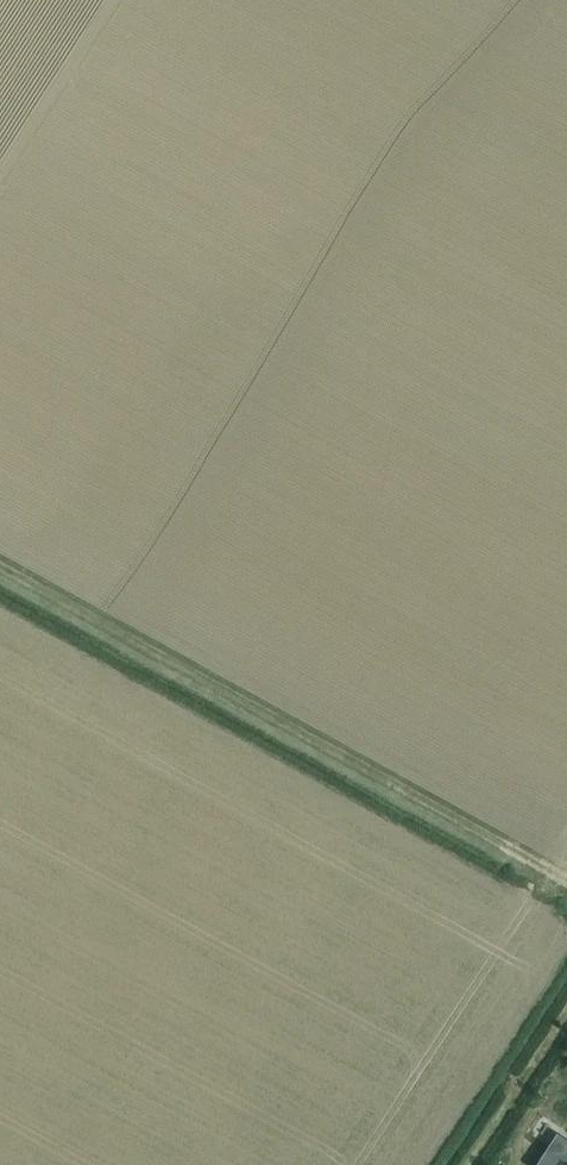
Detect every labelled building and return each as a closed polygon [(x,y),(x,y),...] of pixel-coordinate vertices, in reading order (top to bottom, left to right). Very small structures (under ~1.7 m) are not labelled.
[(566,1110),(566,1091),(558,1089),(553,1110),(566,1113),(566,1110)]
